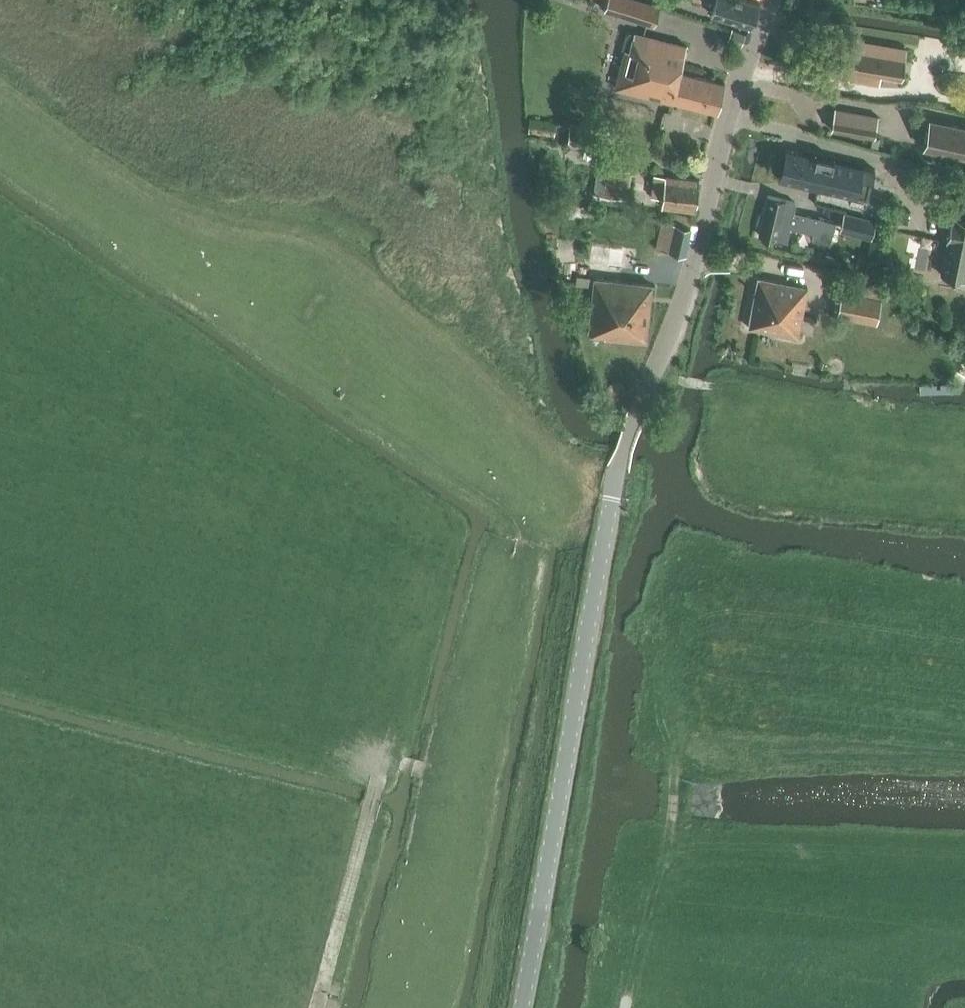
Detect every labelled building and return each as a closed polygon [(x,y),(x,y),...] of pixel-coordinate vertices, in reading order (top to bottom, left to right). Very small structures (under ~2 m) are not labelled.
[(604,10),(654,26),(660,6),(640,0),(607,0),(604,10)] [(746,0),(709,0),(715,2),(711,15),(750,26),(760,4),(746,0)] [(741,45),(745,36),(733,31),(729,40),(741,45)] [(717,113),(724,84),(680,73),(687,46),(630,33),(616,88),(661,100),(660,106),(671,109),(672,102),(717,113)] [(856,40),(849,79),(879,85),(881,76),(902,79),(907,49),(856,40)] [(879,117),(835,109),(832,129),(875,137),(879,117)] [(926,146),(964,155),(964,125),(932,118),(926,146)] [(556,122),(531,119),(529,133),(554,136),(556,122)] [(600,149),(600,147),(603,129),(570,125),(567,145),(600,149)] [(786,148),(778,180),(814,189),(837,194),(856,198),(857,198),(862,176),(873,179),(875,169),(786,148)] [(597,168),(594,195),(627,200),(631,172),(597,168)] [(696,211),(699,181),(654,175),(652,197),(663,199),(662,207),(696,211)] [(819,219),(793,212),(795,203),(768,196),(759,235),(786,242),(790,227),(814,233),(812,238),(828,243),(834,223),(819,219)] [(584,208),(565,206),(563,222),(582,225),(584,208)] [(671,224),(662,222),(656,249),(685,255),(692,216),(673,213),(672,219),(671,224)] [(876,221),(844,213),(841,227),(849,229),(848,233),(871,239),(876,221)] [(951,216),(946,241),(947,241),(941,275),(964,280),(964,218),(951,216)] [(646,341),(651,294),(652,285),(621,282),(623,270),(626,249),(591,246),(589,264),(578,263),(576,285),(594,287),(589,333),(605,335),(604,337),(646,341)] [(808,286),(759,276),(749,326),(798,335),(808,286)] [(841,292),(836,317),(875,325),(880,300),(841,292)] [(963,376),(935,375),(934,383),(963,384),(963,376)]
